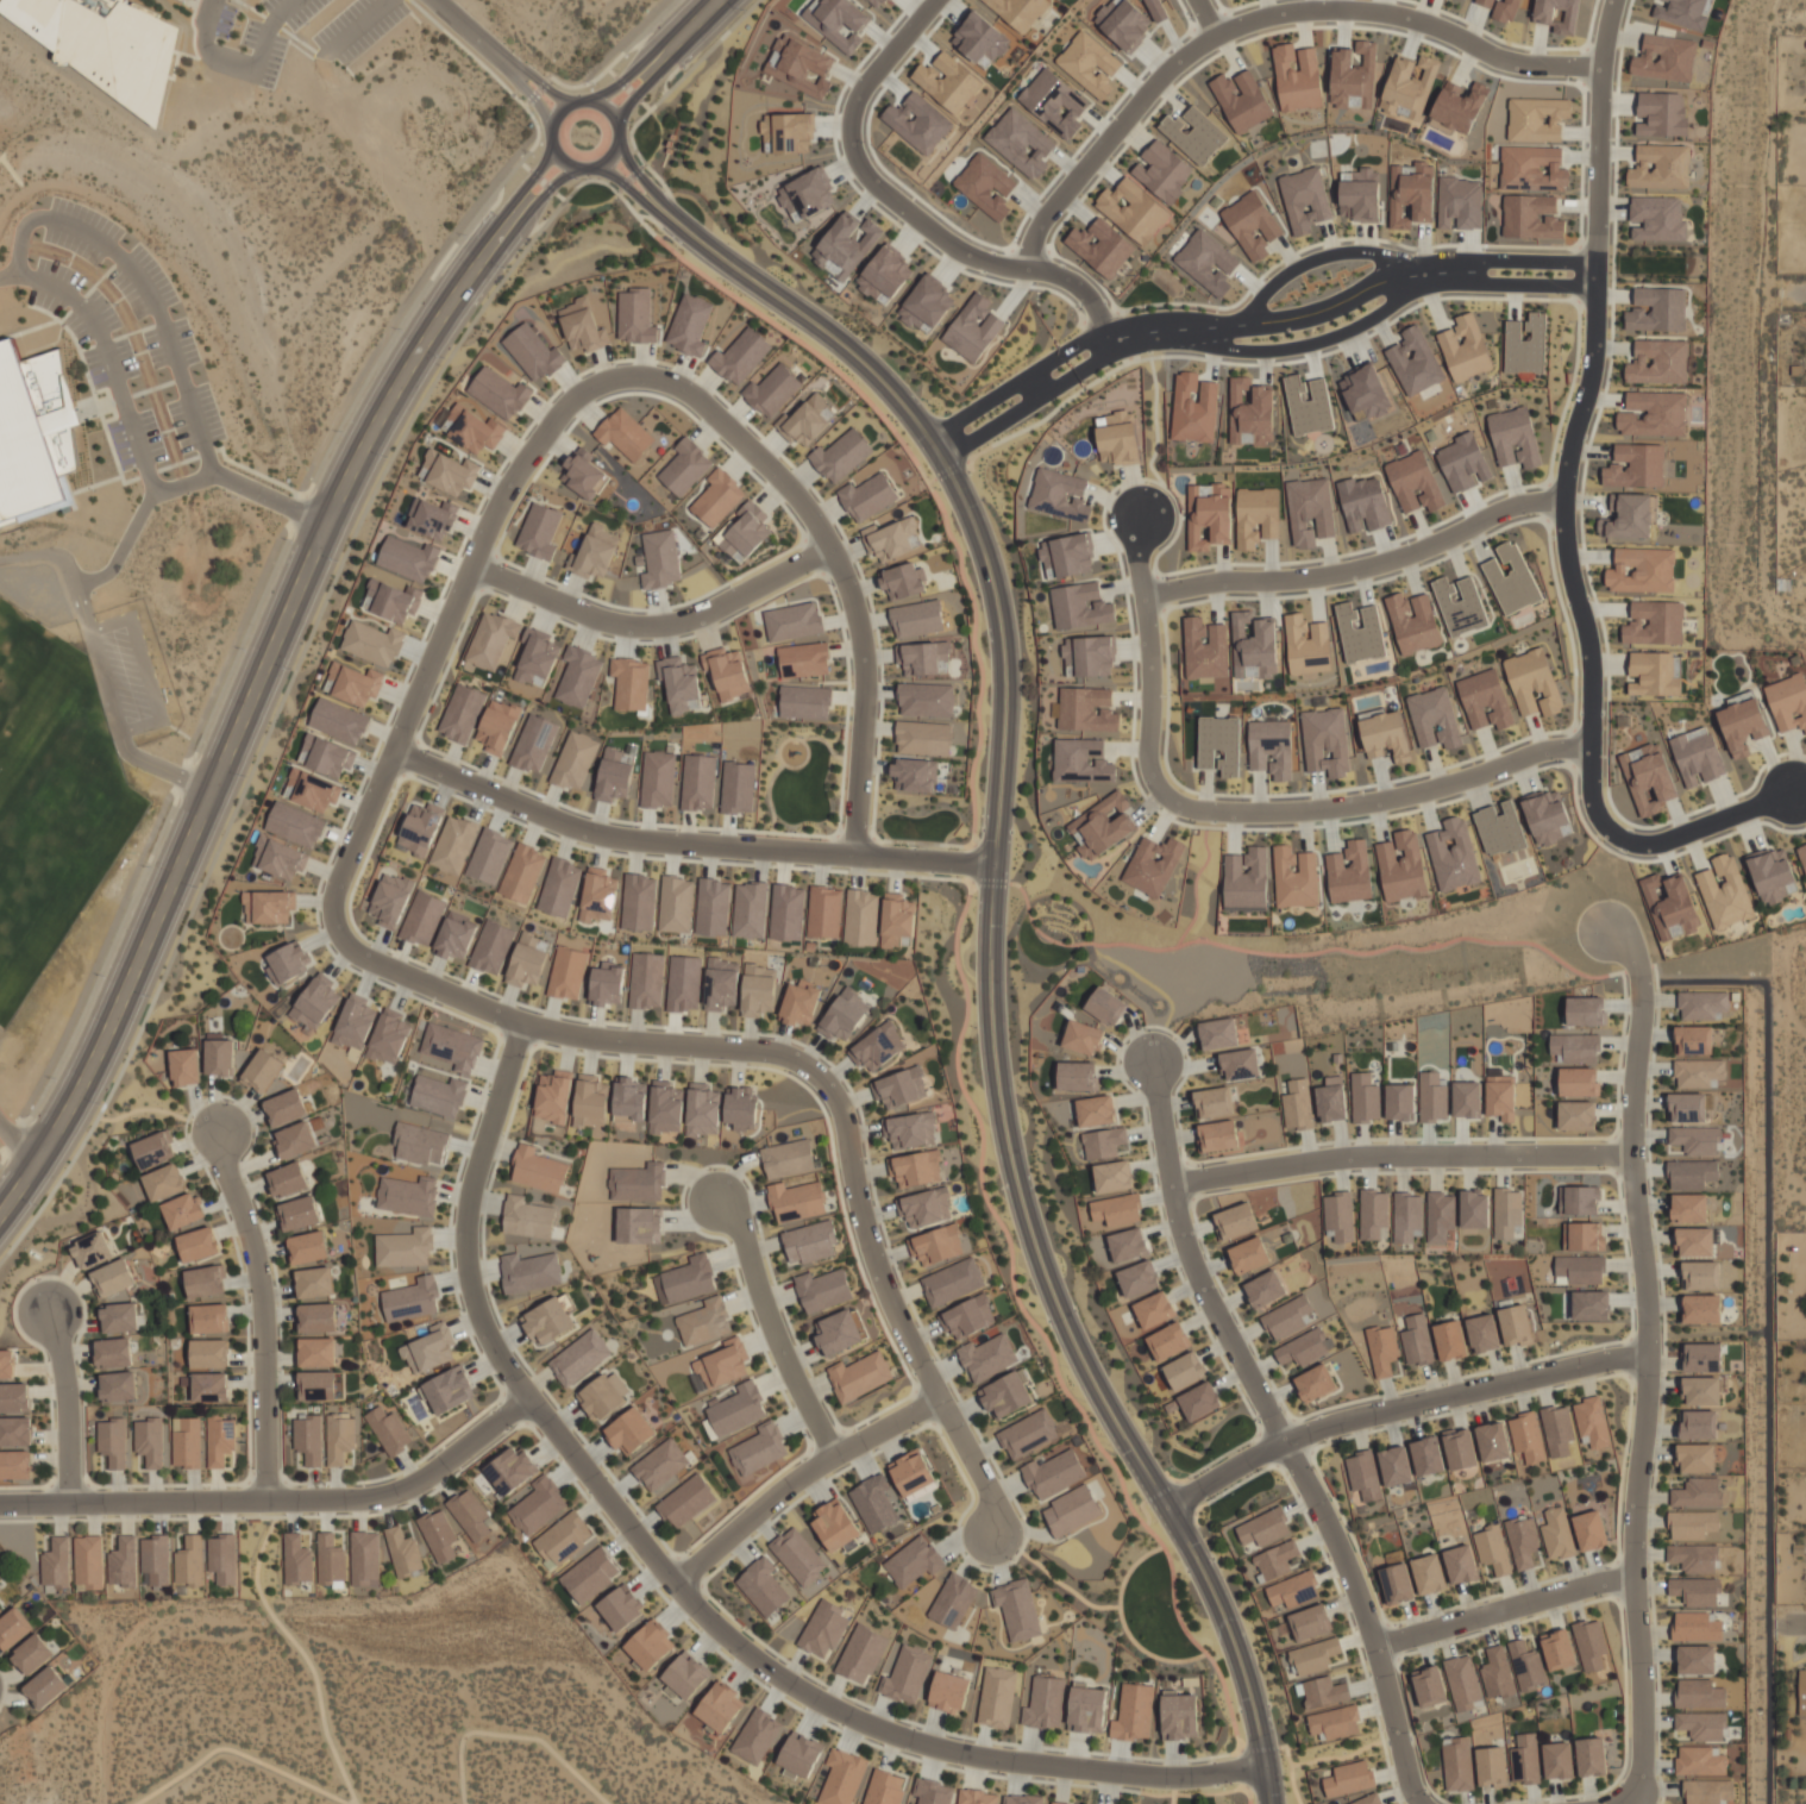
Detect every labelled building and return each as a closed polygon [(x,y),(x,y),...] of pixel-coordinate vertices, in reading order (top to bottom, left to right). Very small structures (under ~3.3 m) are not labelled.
[(193,34),(134,4),(136,0),(4,0),(0,8),(0,30),(156,108),(193,34)] [(863,40),(852,32),(848,38),(838,31),(844,23),(859,34),(872,16),(849,0),(812,0),(799,18),(851,56),(863,40)] [(881,11),(890,0),(868,0),(881,11)] [(1051,4),(1046,0),(983,0),(1023,36),(1051,4)] [(1155,25),(1128,0),(1111,0),(1092,21),(1128,54),(1155,25)] [(1159,0),(1144,0),(1156,24),(1168,18),(1159,0)] [(1491,17),(1514,24),(1522,0),(1476,0),(1475,4),(1493,9),(1491,17)] [(1533,21),(1554,23),(1553,34),(1575,36),(1579,0),(1536,0),(1533,21)] [(1708,18),(1701,16),(1705,0),(1661,0),(1669,2),(1668,8),(1655,5),(1652,18),(1704,33),(1708,18)] [(950,40),(986,71),(1011,41),(975,10),(950,40)] [(1102,101),(1114,87),(1107,81),(1122,63),(1080,30),(1054,63),(1102,101)] [(834,59),(781,33),(762,72),(823,101),(831,83),(825,80),(834,59)] [(1630,75),(1691,83),(1697,41),(1644,34),(1641,57),(1632,56),(1630,75)] [(1373,109),(1376,42),(1355,41),(1355,54),(1363,54),(1363,66),(1352,66),(1353,50),(1333,49),(1330,107),(1373,109)] [(1316,47),(1297,49),(1300,69),(1295,70),(1291,44),(1272,46),(1281,112),(1323,107),(1316,47)] [(910,78),(958,116),(984,83),(943,50),(930,66),(923,61),(910,78)] [(1379,110),(1421,123),(1439,60),(1420,55),(1418,61),(1396,55),(1379,110)] [(1017,100),(1068,141),(1082,124),(1076,120),(1090,103),(1044,66),(1017,100)] [(1236,135),(1273,117),(1250,69),(1228,79),(1226,73),(1210,81),(1236,135)] [(1429,125),(1453,134),(1455,130),(1471,136),(1489,86),(1475,81),(1470,97),(1462,94),(1464,87),(1445,80),(1429,125)] [(955,125),(914,90),(897,110),(890,105),(880,117),(927,157),(955,125)] [(1685,137),(1686,93),(1638,93),(1637,116),(1648,117),(1648,123),(1636,123),(1636,135),(1685,137)] [(1561,142),(1561,119),(1570,119),(1571,100),(1508,99),(1508,141),(1561,142)] [(1202,167),(1228,137),(1192,105),(1180,119),(1171,112),(1157,127),(1202,167)] [(983,139),(1035,182),(1049,165),(1043,160),(1056,143),(1010,106),(983,139)] [(774,154),(812,153),(811,113),(772,114),(772,122),(760,122),(761,136),(773,136),(774,154)] [(1130,173),(1170,205),(1196,170),(1156,138),(1141,157),(1151,165),(1147,170),(1138,163),(1130,173)] [(1637,144),(1637,169),(1627,169),(1627,187),(1689,189),(1690,146),(1637,144)] [(1568,169),(1561,169),(1561,147),(1501,147),(1500,190),(1568,190),(1568,169)] [(1010,211),(1001,205),(1018,184),(978,151),(952,184),(1000,224),(1010,211)] [(1390,165),(1389,230),(1410,230),(1411,215),(1402,215),(1402,203),(1413,203),(1412,222),(1432,223),(1434,163),(1415,163),(1415,166),(1390,165)] [(821,167),(776,188),(792,224),(838,202),(821,167)] [(1320,167),(1278,177),(1292,238),(1314,233),(1311,223),(1332,218),(1320,167)] [(1379,221),(1380,171),(1340,170),(1339,220),(1379,221)] [(1172,214),(1126,176),(1113,192),(1107,188),(1094,204),(1145,247),(1172,214)] [(1481,230),(1482,180),(1438,179),(1437,229),(1449,229),(1450,217),(1457,218),(1457,229),(1481,230)] [(1251,265),(1270,254),(1265,244),(1282,234),(1256,190),(1220,211),(1251,265)] [(1503,237),(1563,239),(1564,219),(1538,219),(1538,214),(1556,214),(1556,196),(1504,195),(1503,237)] [(1632,240),(1687,240),(1687,221),(1681,221),(1681,197),(1630,197),(1630,224),(1632,224),(1632,240)] [(844,284),(885,231),(868,218),(863,224),(846,210),(809,257),(844,284)] [(1137,247),(1099,217),(1085,234),(1076,226),(1063,242),(1111,280),(1137,247)] [(1240,261),(1199,227),(1172,260),(1220,299),(1232,285),(1225,279),(1240,261)] [(883,307),(916,270),(887,244),(854,281),(883,307)] [(957,296),(925,274),(896,313),(927,336),(957,296)] [(650,325),(649,287),(628,288),(628,292),(618,292),(618,343),(658,342),(658,325),(650,325)] [(1685,331),(1686,288),(1634,288),(1634,308),(1625,308),(1625,330),(1685,331)] [(941,340),(975,364),(1005,322),(987,310),(992,303),(975,290),(941,340)] [(713,303),(683,293),(664,345),(701,357),(707,342),(700,339),(713,303)] [(557,309),(571,352),(584,347),(586,353),(610,345),(604,328),(598,330),(586,294),(575,298),(576,303),(557,309)] [(1453,383),(1493,370),(1473,311),(1454,318),(1457,326),(1436,333),(1453,383)] [(1504,373),(1544,373),(1544,312),(1526,312),(1526,330),(1532,330),(1532,341),(1521,341),(1521,321),(1505,321),(1504,373)] [(535,385),(567,361),(556,346),(549,351),(526,321),(501,340),(535,385)] [(1407,397),(1446,379),(1420,323),(1400,332),(1404,341),(1385,350),(1407,397)] [(724,354),(718,349),(707,362),(738,387),(772,345),(748,325),(724,354)] [(20,360),(14,338),(0,342),(0,525),(29,516),(30,519),(74,507),(65,473),(78,470),(66,429),(81,425),(60,349),(20,360)] [(1625,363),(1625,382),(1687,384),(1688,341),(1634,340),(1634,363),(1625,363)] [(803,384),(778,360),(744,396),(769,420),(803,384)] [(1373,364),(1337,380),(1357,424),(1393,408),(1373,364)] [(466,391),(510,422),(533,390),(520,381),(516,387),(485,365),(466,391)] [(1175,372),(1171,440),(1214,443),(1218,382),(1200,381),(1199,400),(1194,400),(1196,373),(1175,372)] [(1284,377),(1294,436),(1333,430),(1325,378),(1300,382),(1299,374),(1284,377)] [(1273,385),(1253,385),(1253,404),(1243,404),(1243,386),(1251,386),(1251,377),(1230,377),(1230,445),(1273,445),(1273,385)] [(1687,436),(1688,393),(1626,391),(1625,410),(1644,411),(1644,415),(1617,414),(1616,434),(1687,436)] [(806,449),(838,415),(814,392),(779,429),(789,439),(792,436),(806,449)] [(493,449),(507,428),(490,417),(487,422),(457,403),(440,430),(479,455),(485,444),(493,449)] [(1542,465),(1526,405),(1485,416),(1499,468),(1522,462),(1524,469),(1542,465)] [(656,440),(620,406),(593,434),(606,447),(611,441),(634,463),(656,440)] [(1101,466),(1140,461),(1134,411),(1095,416),(1101,466)] [(831,485),(874,452),(854,426),(823,451),(820,446),(808,456),(831,485)] [(1452,494),(1479,485),(1478,483),(1492,478),(1475,433),(1435,448),(1452,494)] [(679,453),(657,476),(680,498),(715,462),(686,435),(673,448),(679,453)] [(1664,445),(1614,444),(1614,462),(1629,462),(1629,469),(1621,469),(1621,465),(1602,465),(1602,486),(1663,487),(1664,445)] [(593,500),(608,475),(589,463),(594,455),(579,445),(559,479),(593,500)] [(458,496),(463,486),(470,489),(481,465),(465,458),(463,463),(430,448),(416,478),(458,496)] [(1402,514),(1420,507),(1415,494),(1418,492),(1426,513),(1446,506),(1424,449),(1383,465),(1402,514)] [(689,508),(712,529),(746,493),(718,466),(706,479),(711,484),(689,508)] [(1087,523),(1092,506),(1081,504),(1087,479),(1038,467),(1028,509),(1087,523)] [(837,490),(855,524),(899,500),(883,471),(854,488),(851,483),(837,490)] [(1336,485),(1349,534),(1362,531),(1359,520),(1365,518),(1369,531),(1392,525),(1378,474),(1336,485)] [(1335,536),(1328,477),(1285,482),(1293,549),(1316,547),(1313,525),(1315,525),(1317,538),(1335,536)] [(1231,544),(1231,485),(1188,485),(1188,551),(1209,551),(1209,544),(1201,544),(1201,526),(1211,526),(1211,544),(1231,544)] [(1279,539),(1278,488),(1236,489),(1237,550),(1257,550),(1257,531),(1259,531),(1259,539),(1279,539)] [(1610,494),(1610,510),(1619,510),(1618,520),(1598,519),(1598,537),(1651,538),(1652,495),(1610,494)] [(441,506),(422,499),(416,517),(411,516),(406,529),(446,542),(458,506),(442,501),(441,506)] [(768,516),(750,499),(713,538),(740,565),(772,531),(762,522),(768,516)] [(514,548),(550,562),(556,546),(550,544),(562,512),(532,501),(514,548)] [(867,534),(880,564),(913,550),(907,537),(919,532),(912,516),(867,534)] [(604,578),(620,535),(590,524),(572,573),(585,578),(587,572),(604,578)] [(682,584),(673,528),(641,533),(648,572),(640,573),(643,589),(682,584)] [(1058,579),(1095,571),(1087,532),(1050,540),(1058,579)] [(375,564),(425,585),(440,549),(426,543),(423,549),(388,534),(375,564)] [(1481,564),(1505,617),(1542,600),(1514,539),(1495,548),(1504,566),(1502,566),(1498,557),(1481,564)] [(1056,578),(1050,540),(1039,542),(1046,580),(1056,578)] [(1674,593),(1674,549),(1615,548),(1614,569),(1606,569),(1606,591),(1674,593)] [(878,572),(882,590),(887,589),(890,601),(926,591),(918,561),(878,572)] [(1430,582),(1451,638),(1489,624),(1471,575),(1449,584),(1446,576),(1430,582)] [(371,612),(403,625),(408,613),(414,615),(424,591),(408,585),(406,591),(372,578),(365,595),(376,600),(371,612)] [(1101,603),(1098,582),(1050,588),(1055,630),(1116,622),(1113,601),(1101,603)] [(1385,598),(1402,656),(1442,645),(1428,593),(1405,600),(1403,592),(1385,598)] [(889,608),(895,639),(944,631),(938,600),(889,608)] [(768,643),(823,633),(817,601),(763,611),(768,643)] [(1622,625),(1621,644),(1682,644),(1683,602),(1631,601),(1630,625),(1622,625)] [(1335,605),(1347,664),(1385,657),(1375,606),(1351,611),(1350,602),(1335,605)] [(465,661),(500,673),(518,622),(483,610),(465,661)] [(1235,678),(1278,676),(1275,617),(1255,618),(1256,638),(1245,638),(1244,612),(1232,612),(1235,678)] [(1328,621),(1305,623),(1304,613),(1285,615),(1290,675),(1333,671),(1328,621)] [(1228,677),(1227,623),(1201,624),(1201,616),(1184,617),(1186,679),(1228,677)] [(339,648),(390,670),(405,633),(390,627),(388,634),(351,618),(339,648)] [(559,647),(549,643),(552,635),(527,626),(521,642),(526,644),(514,679),(544,689),(559,647)] [(1065,677),(1115,675),(1114,636),(1063,638),(1065,677)] [(903,644),(904,675),(949,674),(948,642),(903,644)] [(778,646),(780,678),(829,675),(827,643),(778,646)] [(554,699),(584,710),(603,658),(567,645),(562,660),(567,662),(554,699)] [(1520,717),(1538,712),(1533,696),(1537,695),(1543,717),(1562,712),(1544,647),(1503,659),(1520,717)] [(740,650),(725,654),(724,648),(700,654),(705,674),(712,672),(720,701),(751,692),(740,650)] [(1630,652),(1629,676),(1640,676),(1640,683),(1629,682),(1628,694),(1681,696),(1681,678),(1672,678),(1673,653),(1630,652)] [(696,663),(685,665),(684,656),(656,660),(658,680),(666,679),(670,716),(688,714),(687,700),(701,698),(696,663)] [(649,660),(610,659),(609,676),(616,676),(614,710),(647,711),(649,660)] [(369,668),(367,673),(333,661),(322,691),(365,706),(369,695),(376,698),(385,674),(369,668)] [(1471,731),(1496,724),(1497,730),(1514,725),(1497,668),(1455,680),(1471,731)] [(1779,734),(1801,726),(1805,736),(1805,685),(1802,673),(1763,686),(1779,734)] [(468,744),(485,692),(455,682),(438,734),(468,744)] [(954,716),(954,684),(899,682),(898,715),(954,716)] [(780,718),(829,719),(830,687),(781,686),(780,718)] [(1459,736),(1446,686),(1405,697),(1419,749),(1441,744),(1443,751),(1470,744),(1467,733),(1459,736)] [(1119,731),(1119,711),(1100,711),(1100,714),(1094,713),(1094,707),(1112,707),(1112,689),(1060,688),(1059,730),(1119,731)] [(308,726),(358,746),(369,717),(319,697),(308,726)] [(1733,760),(1753,754),(1749,742),(1769,735),(1757,698),(1717,711),(1733,760)] [(504,758),(519,708),(489,699),(476,740),(485,743),(482,751),(504,758)] [(1351,776),(1343,708),(1300,712),(1306,773),(1328,770),(1328,778),(1351,776)] [(1413,760),(1401,710),(1358,720),(1368,760),(1385,756),(1383,749),(1392,747),(1396,764),(1413,760)] [(509,763),(539,775),(558,725),(528,713),(509,763)] [(1198,769),(1214,769),(1214,750),(1224,750),(1224,759),(1219,759),(1219,778),(1238,778),(1238,718),(1198,718),(1198,769)] [(950,722),(897,721),(895,754),(949,756),(950,722)] [(1291,781),(1290,721),(1248,722),(1249,771),(1270,770),(1270,781),(1291,781)] [(1684,789),(1698,786),(1695,774),(1702,772),(1704,781),(1724,776),(1710,726),(1670,738),(1684,789)] [(580,792),(599,741),(569,730),(550,781),(580,792)] [(350,769),(357,752),(308,732),(296,762),(338,779),(343,766),(350,769)] [(1118,782),(1118,763),(1103,762),(1104,739),(1054,739),(1054,781),(1118,782)] [(1639,819),(1662,811),(1659,802),(1677,797),(1660,741),(1619,754),(1639,819)] [(633,765),(619,762),(622,750),(604,747),(594,800),(612,803),(614,797),(627,800),(633,765)] [(641,807),(673,808),(675,752),(643,751),(641,807)] [(715,756),(683,755),(681,811),(713,812),(715,756)] [(936,761),(891,759),(891,776),(902,777),(901,791),(935,792),(936,761)] [(754,764),(722,763),(720,813),(752,814),(754,764)] [(291,801),(324,813),(329,801),(335,803),(342,786),(293,767),(284,792),(293,795),(291,801)] [(1537,847),(1574,834),(1558,787),(1521,800),(1537,847)] [(1066,823),(1080,845),(1076,847),(1086,863),(1138,830),(1126,811),(1131,807),(1120,790),(1066,823)] [(1473,812),(1487,857),(1525,845),(1511,799),(1497,803),(1497,805),(1473,812)] [(263,830),(315,850),(326,820),(275,800),(263,830)] [(443,807),(427,803),(426,807),(411,803),(398,848),(429,857),(443,807)] [(459,876),(478,825),(448,814),(429,865),(459,876)] [(1439,892),(1481,882),(1464,814),(1442,820),(1444,829),(1425,834),(1439,892)] [(465,874),(495,886),(513,839),(484,827),(465,874)] [(1384,902),(1427,896),(1417,829),(1393,832),(1397,855),(1395,855),(1393,841),(1376,843),(1384,902)] [(291,881),(296,869),(303,872),(310,854),(262,834),(250,864),(291,881)] [(1122,883),(1162,899),(1184,843),(1167,836),(1164,845),(1141,836),(1122,883)] [(1330,903),(1372,899),(1367,838),(1347,840),(1348,851),(1326,853),(1330,903)] [(497,892),(526,904),(547,854),(518,842),(497,892)] [(1318,906),(1317,852),(1292,853),(1292,844),(1273,844),(1275,907),(1318,906)] [(1796,848),(1805,876),(1805,844),(1796,848)] [(1762,906),(1799,894),(1783,845),(1746,857),(1762,906)] [(1225,854),(1224,911),(1266,912),(1267,846),(1248,846),(1248,854),(1225,854)] [(1713,930),(1753,918),(1733,851),(1711,858),(1714,868),(1696,873),(1713,930)] [(538,911),(569,918),(581,864),(550,858),(538,911)] [(619,879),(607,876),(609,869),(588,866),(578,921),(592,923),(593,918),(612,922),(619,879)] [(396,929),(415,883),(385,870),(366,917),(396,929)] [(1639,880),(1647,905),(1650,904),(1662,941),(1702,927),(1683,872),(1663,879),(1669,897),(1661,900),(1652,875),(1639,880)] [(656,876),(624,874),(622,929),(654,930),(656,876)] [(691,933),(693,879),(661,877),(659,932),(691,933)] [(696,934),(728,935),(730,881),(698,880),(696,934)] [(767,883),(735,882),(733,938),(765,939),(767,883)] [(802,940),(804,886),(772,885),(771,939),(802,940)] [(810,886),(807,937),(839,938),(842,888),(810,886)] [(428,948),(446,901),(416,890),(398,936),(428,948)] [(844,945),(875,946),(877,891),(846,890),(844,945)] [(288,923),(288,911),(296,911),(295,891),(245,892),(246,924),(288,923)] [(881,948),(898,948),(898,936),(914,936),(915,901),(905,900),(905,894),(883,893),(881,948)] [(462,963),(479,923),(449,911),(433,950),(462,963)] [(469,967),(499,976),(513,928),(483,920),(469,967)] [(506,980),(536,990),(547,952),(534,949),(538,937),(520,932),(506,980)] [(267,954),(279,982),(313,969),(301,940),(267,954)] [(546,994),(577,1001),(588,953),(557,946),(546,994)] [(629,1010),(661,1011),(663,954),(631,953),(629,1010)] [(698,1011),(700,957),(669,955),(667,1010),(698,1011)] [(703,1008),(735,1011),(739,961),(707,958),(703,1008)] [(591,967),(589,1004),(621,1006),(623,963),(601,962),(601,968),(591,967)] [(742,1017),(763,1018),(764,1011),(774,1011),(775,967),(743,966),(742,1017)] [(333,981),(319,971),(289,1013),(315,1032),(341,996),(329,987),(333,981)] [(788,979),(779,1020),(798,1024),(798,1023),(812,1026),(820,986),(788,979)] [(1084,1008),(1113,1028),(1128,1005),(1099,985),(1084,1008)] [(832,1041),(836,1035),(845,1042),(871,1005),(845,987),(816,1029),(832,1041)] [(1679,993),(1679,1021),(1721,1020),(1721,1011),(1729,1011),(1728,992),(1679,993)] [(379,1005),(350,994),(331,1040),(360,1052),(379,1005)] [(1567,1026),(1606,1025),(1606,997),(1566,998),(1567,1026)] [(365,1056),(387,1007),(403,1014),(401,1019),(414,1025),(397,1064),(387,1060),(387,1061),(377,1058),(376,1060),(365,1056)] [(1238,1048),(1236,1018),(1199,1022),(1202,1051),(1238,1048)] [(1072,1019),(1105,1029),(1100,1042),(1103,1044),(1100,1051),(1096,1048),(1093,1056),(1062,1046),(1072,1019)] [(848,1052),(889,1020),(895,1029),(901,1038),(899,1039),(905,1046),(873,1071),(868,1066),(867,1067),(864,1061),(859,1065),(848,1052)] [(429,1021),(485,1039),(481,1056),(478,1054),(478,1057),(479,1057),(475,1069),(474,1069),(471,1076),(454,1070),(457,1063),(420,1052),(429,1021)] [(1712,1026),(1675,1027),(1676,1055),(1713,1054),(1712,1026)] [(1599,1035),(1550,1034),(1550,1061),(1599,1061),(1599,1035)] [(207,1073),(207,1040),(236,1040),(236,1076),(230,1076),(222,1076),(221,1076),(221,1073),(207,1073)] [(265,1094),(256,1088),(255,1090),(240,1080),(263,1047),(287,1063),(265,1094)] [(170,1051),(199,1048),(202,1083),(188,1084),(188,1085),(177,1086),(176,1079),(173,1079),(170,1051)] [(1221,1053),(1256,1048),(1261,1076),(1229,1080),(1228,1075),(1222,1075),(1221,1069),(1224,1069),(1223,1066),(1222,1066),(1221,1053)] [(1674,1061),(1675,1088),(1725,1086),(1724,1060),(1674,1061)] [(1060,1061),(1096,1063),(1096,1073),(1095,1073),(1095,1077),(1099,1077),(1099,1090),(1060,1090),(1060,1061)] [(876,1079),(885,1110),(929,1096),(919,1066),(876,1079)] [(1559,1097),(1598,1096),(1598,1067),(1559,1068),(1559,1097)] [(540,1075),(534,1119),(566,1124),(573,1072),(555,1069),(554,1077),(540,1075)] [(1379,1120),(1378,1085),(1371,1085),(1371,1072),(1351,1073),(1352,1124),(1370,1124),(1370,1120),(1379,1120)] [(1445,1085),(1439,1085),(1439,1072),(1418,1072),(1419,1121),(1446,1121),(1445,1085)] [(410,1104),(416,1085),(415,1085),(419,1073),(450,1084),(452,1077),(469,1082),(468,1089),(469,1090),(464,1105),(462,1105),(457,1119),(410,1104)] [(606,1127),(608,1084),(599,1083),(600,1074),(576,1074),(575,1126),(606,1127)] [(1316,1087),(1317,1122),(1345,1121),(1344,1076),(1324,1077),(1325,1086),(1316,1087)] [(1486,1076),(1486,1116),(1500,1116),(1500,1122),(1514,1122),(1514,1076),(1486,1076)] [(613,1121),(644,1122),(646,1082),(634,1082),(634,1079),(614,1079),(613,1121)] [(1284,1131),(1311,1129),(1308,1079),(1287,1080),(1288,1094),(1282,1095),(1284,1131)] [(650,1133),(681,1133),(683,1089),(672,1089),(672,1080),(651,1080),(650,1133)] [(1453,1118),(1481,1118),(1480,1081),(1452,1082),(1453,1118)] [(688,1082),(687,1135),(719,1136),(720,1090),(710,1090),(710,1083),(688,1082)] [(1414,1085),(1385,1085),(1386,1120),(1414,1120),(1414,1085)] [(265,1101),(300,1086),(311,1114),(297,1119),(275,1128),(271,1119),(274,1117),(272,1115),(271,1116),(270,1111),(269,1113),(265,1103),(266,1102),(265,1101)] [(733,1130),(756,1131),(757,1089),(726,1088),(725,1124),(734,1124),(733,1130)] [(1233,1117),(1232,1088),(1195,1090),(1196,1118),(1233,1117)] [(1669,1123),(1706,1122),(1706,1093),(1668,1094),(1669,1123)] [(1080,1129),(1117,1122),(1112,1094),(1075,1101),(1080,1129)] [(1595,1101),(1558,1102),(1559,1131),(1596,1130),(1595,1101)] [(887,1118),(892,1150),(937,1143),(932,1111),(887,1118)] [(277,1133),(308,1120),(319,1146),(284,1161),(278,1147),(277,1148),(274,1141),(280,1139),(277,1133)] [(399,1121),(452,1135),(447,1151),(446,1151),(443,1164),(431,1161),(429,1165),(396,1157),(400,1146),(394,1145),(396,1135),(395,1134),(399,1121)] [(1199,1124),(1202,1152),(1238,1149),(1235,1121),(1199,1124)] [(1083,1133),(1125,1127),(1128,1144),(1116,1145),(1118,1155),(1087,1160),(1085,1144),(1084,1144),(1083,1133)] [(1721,1127),(1668,1128),(1669,1145),(1684,1145),(1684,1156),(1717,1155),(1717,1141),(1721,1141),(1721,1127)] [(132,1144),(169,1128),(175,1141),(170,1142),(173,1147),(174,1146),(177,1155),(143,1170),(132,1144)] [(770,1179),(769,1171),(767,1171),(765,1161),(764,1161),(761,1148),(809,1139),(816,1170),(770,1179)] [(513,1179),(518,1166),(513,1164),(518,1148),(519,1148),(521,1142),(538,1147),(535,1154),(570,1165),(560,1195),(513,1179)] [(894,1156),(898,1188),(943,1182),(938,1150),(894,1156)] [(281,1198),(280,1196),(276,1197),(272,1186),(274,1185),(268,1172),(301,1160),(312,1186),(281,1198)] [(1095,1166),(1129,1160),(1131,1177),(1130,1177),(1131,1178),(1134,1188),(1099,1194),(1095,1166)] [(1718,1160),(1668,1160),(1669,1190),(1704,1189),(1704,1182),(1718,1181),(1718,1160)] [(143,1176),(176,1161),(188,1189),(153,1202),(143,1176)] [(613,1199),(613,1198),(612,1198),(612,1190),(610,1190),(610,1167),(647,1167),(647,1161),(664,1161),(664,1169),(667,1169),(667,1185),(664,1185),(664,1199),(613,1199)] [(377,1208),(382,1177),(420,1183),(421,1176),(439,1178),(438,1185),(439,1185),(437,1198),(437,1199),(438,1199),(435,1216),(377,1208)] [(769,1192),(770,1192),(769,1185),(784,1182),(786,1189),(821,1180),(826,1202),(824,1202),(827,1213),(780,1223),(777,1209),(773,1210),(769,1192)] [(1565,1186),(1564,1214),(1599,1214),(1600,1187),(1565,1186)] [(901,1197),(909,1228),(952,1218),(945,1187),(901,1197)] [(1493,1237),(1521,1238),(1522,1190),(1494,1189),(1493,1237)] [(1389,1227),(1388,1190),(1360,1191),(1361,1241),(1381,1240),(1381,1227),(1389,1227)] [(173,1232),(162,1204),(193,1191),(195,1197),(201,1195),(203,1203),(200,1204),(201,1207),(203,1205),(208,1216),(173,1232)] [(1355,1241),(1337,1242),(1336,1229),(1328,1230),(1325,1196),(1337,1196),(1336,1192),(1353,1191),(1355,1241)] [(1489,1192),(1461,1191),(1460,1228),(1488,1228),(1489,1192)] [(1091,1202),(1140,1192),(1142,1208),(1139,1209),(1141,1221),(1109,1228),(1108,1219),(1095,1221),(1091,1202)] [(1427,1243),(1447,1243),(1447,1230),(1453,1230),(1454,1193),(1428,1192),(1427,1243)] [(1420,1194),(1394,1193),(1394,1243),(1420,1243),(1420,1194)] [(280,1205),(315,1194),(324,1220),(287,1232),(283,1222),(284,1221),(283,1216),(287,1214),(283,1215),(280,1205)] [(504,1232),(506,1224),(506,1223),(507,1215),(504,1214),(507,1201),(508,1201),(509,1194),(527,1196),(526,1203),(557,1207),(553,1239),(504,1232)] [(1707,1222),(1707,1194),(1671,1195),(1672,1222),(1707,1222)] [(1223,1240),(1258,1229),(1250,1202),(1214,1213),(1223,1240)] [(619,1208),(665,1208),(665,1216),(666,1216),(666,1230),(664,1230),(664,1244),(619,1244),(619,1208)] [(783,1233),(832,1220),(839,1242),(833,1244),(835,1254),(804,1263),(803,1259),(792,1263),(788,1245),(786,1245),(783,1233)] [(922,1267),(970,1252),(960,1222),(913,1237),(922,1267)] [(1605,1251),(1605,1235),(1601,1235),(1601,1223),(1564,1223),(1564,1250),(1605,1251)] [(177,1236),(211,1226),(212,1228),(214,1227),(217,1236),(215,1236),(217,1241),(219,1240),(222,1252),(186,1263),(177,1236)] [(376,1235),(414,1234),(414,1226),(433,1226),(433,1233),(434,1233),(435,1249),(431,1249),(432,1255),(429,1255),(429,1265),(377,1266),(376,1235)] [(1107,1236),(1114,1264),(1149,1254),(1141,1227),(1107,1236)] [(1712,1227),(1677,1229),(1678,1257),(1713,1256),(1712,1227)] [(77,1241),(104,1229),(114,1255),(83,1270),(77,1257),(76,1258),(71,1248),(79,1245),(77,1241)] [(295,1265),(293,1255),(295,1254),(295,1253),(294,1253),(293,1248),(291,1248),(289,1239),(290,1239),(290,1238),(326,1229),(332,1257),(295,1265)] [(1227,1249),(1238,1275),(1271,1262),(1260,1236),(1227,1249)] [(671,1303),(671,1302),(663,1304),(654,1277),(663,1274),(661,1273),(692,1264),(690,1257),(707,1251),(714,1274),(713,1274),(715,1280),(714,1280),(716,1289),(671,1303)] [(565,1283),(507,1294),(503,1278),(504,1277),(502,1263),(503,1263),(502,1255),(519,1252),(521,1259),(559,1252),(565,1283)] [(1555,1284),(1604,1283),(1603,1256),(1555,1257),(1555,1284)] [(100,1298),(95,1288),(99,1285),(98,1283),(95,1283),(90,1273),(125,1257),(137,1282),(100,1298)] [(922,1279),(973,1257),(985,1284),(933,1308),(926,1292),(928,1291),(922,1279)] [(1115,1273),(1127,1300),(1161,1286),(1150,1259),(1115,1273)] [(1683,1262),(1684,1290),(1719,1289),(1719,1261),(1683,1262)] [(186,1271),(225,1264),(227,1277),(224,1277),(225,1280),(226,1280),(227,1291),(190,1297),(186,1271)] [(297,1271),(334,1266),(338,1294),(301,1298),(301,1296),(300,1296),(299,1285),(297,1271)] [(809,1314),(807,1307),(805,1307),(802,1297),(801,1297),(796,1285),(798,1284),(796,1277),(811,1272),(814,1278),(842,1269),(853,1297),(809,1314)] [(1287,1294),(1275,1269),(1242,1284),(1254,1309),(1287,1294)] [(382,1292),(419,1284),(418,1277),(434,1273),(435,1280),(438,1280),(441,1296),(438,1297),(439,1302),(438,1303),(439,1311),(388,1322),(382,1292)] [(1573,1290),(1572,1320),(1609,1321),(1610,1290),(1573,1290)] [(1142,1329),(1175,1318),(1166,1291),(1133,1303),(1142,1329)] [(941,1312),(954,1341),(997,1323),(984,1293),(941,1312)] [(686,1346),(677,1317),(708,1307),(706,1299),(722,1294),(729,1316),(726,1317),(728,1322),(729,1321),(732,1330),(686,1346)] [(1260,1317),(1274,1342),(1317,1320),(1304,1294),(1260,1317)] [(520,1317),(559,1295),(570,1314),(571,1313),(578,1324),(544,1345),(540,1339),(534,1342),(520,1317)] [(1683,1323),(1720,1324),(1721,1296),(1683,1295),(1683,1323)] [(105,1332),(104,1318),(102,1318),(101,1308),(109,1308),(109,1304),(137,1302),(139,1329),(105,1332)] [(193,1333),(192,1305),(230,1303),(230,1315),(228,1315),(228,1320),(225,1320),(225,1321),(230,1321),(231,1330),(193,1333)] [(301,1332),(301,1322),(303,1322),(303,1321),(302,1321),(301,1316),(300,1307),(301,1307),(301,1304),(338,1303),(340,1330),(301,1332)] [(1504,1346),(1532,1343),(1527,1305),(1499,1308),(1504,1346)] [(816,1323),(849,1308),(864,1340),(828,1355),(824,1347),(822,1348),(816,1336),(820,1335),(817,1330),(819,1329),(816,1323)] [(1404,1317),(1407,1330),(1399,1331),(1406,1364),(1418,1362),(1419,1367),(1434,1364),(1423,1313),(1404,1317)] [(1465,1320),(1474,1355),(1501,1348),(1492,1313),(1465,1320)] [(400,1347),(433,1334),(429,1327),(446,1320),(449,1327),(450,1326),(457,1342),(452,1345),(454,1351),(453,1351),(456,1358),(416,1374),(413,1365),(410,1366),(407,1358),(405,1359),(403,1357),(402,1358),(399,1349),(401,1349),(400,1347)] [(1433,1326),(1440,1362),(1468,1356),(1460,1320),(1433,1326)] [(1180,1322),(1145,1336),(1156,1362),(1191,1348),(1180,1322)] [(1389,1361),(1399,1359),(1392,1325),(1365,1330),(1375,1380),(1392,1376),(1389,1361)] [(1299,1367),(1333,1350),(1321,1326),(1273,1350),(1280,1365),(1295,1358),(1299,1367)] [(569,1388),(567,1386),(566,1388),(556,1373),(557,1373),(548,1363),(595,1327),(615,1352),(569,1388)] [(977,1384),(971,1373),(972,1373),(971,1371),(968,1372),(959,1357),(961,1355),(958,1349),(972,1341),(976,1347),(1004,1332),(1020,1360),(977,1384)] [(694,1361),(727,1348),(725,1341),(740,1335),(750,1358),(744,1360),(748,1372),(710,1389),(707,1380),(704,1380),(701,1372),(698,1373),(694,1361)] [(96,1340),(132,1338),(134,1365),(98,1368),(96,1354),(98,1354),(96,1340)] [(192,1367),(192,1340),(218,1340),(218,1338),(230,1338),(230,1348),(228,1348),(230,1353),(228,1353),(228,1357),(230,1357),(230,1365),(228,1365),(228,1367),(192,1367)] [(301,1338),(338,1338),(338,1366),(301,1366),(301,1364),(300,1364),(300,1352),(301,1352),(301,1338)] [(1720,1372),(1721,1344),(1684,1343),(1683,1371),(1720,1372)] [(14,1378),(0,1378),(0,1350),(14,1349),(14,1355),(15,1355),(17,1364),(15,1364),(15,1374),(14,1374),(14,1378)] [(893,1378),(844,1404),(835,1389),(836,1389),(830,1376),(832,1376),(828,1368),(844,1360),(847,1367),(879,1351),(893,1378)] [(1173,1391),(1206,1377),(1195,1352),(1163,1365),(1173,1391)] [(1304,1402),(1337,1389),(1326,1363),(1293,1377),(1304,1402)] [(422,1385),(463,1364),(466,1370),(468,1370),(474,1380),(472,1380),(475,1385),(472,1386),(477,1396),(439,1416),(422,1385)] [(994,1420),(1034,1403),(1020,1370),(980,1388),(994,1420)] [(101,1374),(136,1371),(138,1398),(102,1402),(101,1388),(102,1388),(101,1374)] [(300,1372),(339,1372),(339,1399),(302,1399),(302,1383),(300,1383),(300,1372)] [(193,1373),(228,1373),(228,1386),(231,1386),(231,1399),(194,1401),(193,1373)] [(577,1395),(606,1373),(627,1401),(602,1420),(596,1412),(592,1415),(577,1395)] [(1720,1405),(1720,1377),(1684,1377),(1685,1405),(1720,1405)] [(719,1437),(716,1433),(717,1432),(707,1409),(741,1392),(738,1385),(753,1379),(755,1385),(757,1385),(764,1399),(760,1401),(764,1407),(761,1408),(765,1415),(719,1437)] [(1188,1422),(1222,1408),(1212,1381),(1177,1395),(1188,1422)] [(31,1410),(0,1411),(0,1384),(30,1384),(30,1397),(31,1397),(31,1410)] [(1572,1403),(1581,1445),(1590,1442),(1592,1451),(1611,1446),(1599,1396),(1572,1403)] [(1567,1403),(1540,1409),(1550,1459),(1570,1455),(1568,1442),(1575,1440),(1567,1403)] [(365,1416),(382,1405),(389,1416),(396,1411),(415,1440),(406,1446),(408,1449),(393,1459),(365,1416)] [(606,1429),(637,1405),(658,1433),(628,1455),(621,1448),(619,1451),(608,1436),(609,1435),(606,1429)] [(997,1434),(1046,1408),(1055,1427),(1054,1427),(1059,1436),(1015,1460),(1008,1447),(1005,1449),(997,1434)] [(1680,1439),(1719,1439),(1718,1410),(1679,1411),(1680,1439)] [(1546,1460),(1534,1412),(1507,1418),(1515,1453),(1523,1452),(1526,1465),(1546,1460)] [(208,1467),(208,1416),(213,1416),(213,1415),(219,1415),(219,1416),(222,1416),(222,1420),(237,1420),(237,1449),(233,1449),(233,1453),(226,1453),(226,1467),(208,1467)] [(295,1449),(295,1418),(308,1418),(308,1415),(322,1415),(322,1437),(324,1437),(324,1467),(306,1467),(306,1452),(299,1452),(299,1449),(295,1449)] [(328,1466),(327,1415),(343,1415),(343,1418),(357,1417),(357,1448),(353,1448),(353,1452),(345,1452),(346,1466),(328,1466)] [(32,1445),(0,1446),(0,1417),(32,1417),(32,1424),(35,1424),(35,1430),(33,1430),(33,1441),(32,1441),(32,1445)] [(99,1452),(99,1422),(112,1422),(112,1417),(127,1417),(127,1470),(111,1470),(111,1454),(102,1454),(102,1452),(99,1452)] [(136,1452),(136,1421),(149,1421),(149,1417),(163,1417),(163,1470),(148,1470),(148,1454),(139,1454),(139,1452),(136,1452)] [(174,1465),(174,1418),(201,1417),(202,1468),(186,1468),(186,1465),(174,1465)] [(729,1449),(761,1433),(758,1427),(773,1418),(784,1440),(782,1441),(789,1454),(745,1477),(740,1468),(739,1468),(729,1449)] [(1482,1463),(1510,1458),(1503,1422),(1475,1427),(1482,1463)] [(1479,1465),(1469,1428),(1453,1433),(1452,1430),(1441,1433),(1451,1472),(1479,1465)] [(632,1468),(671,1436),(691,1461),(652,1492),(645,1484),(647,1483),(645,1480),(642,1483),(632,1468)] [(1444,1471),(1437,1436),(1410,1442),(1417,1477),(1444,1471)] [(1714,1473),(1714,1445),(1679,1444),(1679,1472),(1714,1473)] [(484,1470),(514,1446),(520,1454),(527,1449),(538,1464),(538,1465),(541,1471),(531,1479),(528,1478),(506,1497),(484,1470)] [(1386,1487),(1413,1481),(1405,1446),(1377,1452),(1386,1487)] [(890,1465),(909,1454),(909,1453),(918,1448),(936,1480),(907,1497),(890,1465)] [(1042,1501),(1039,1493),(1037,1493),(1035,1489),(1031,1490),(1023,1474),(1024,1474),(1021,1468),(1036,1460),(1040,1466),(1072,1448),(1087,1476),(1042,1501)] [(33,1479),(0,1479),(0,1451),(33,1451),(33,1461),(31,1461),(31,1465),(33,1465),(33,1479)] [(1344,1457),(1352,1493),(1360,1491),(1363,1503),(1381,1499),(1370,1451),(1344,1457)] [(529,1536),(522,1528),(521,1529),(507,1512),(537,1490),(532,1483),(545,1472),(550,1479),(552,1477),(564,1493),(562,1495),(570,1505),(529,1536)] [(656,1505),(698,1472),(713,1490),(711,1490),(717,1498),(678,1528),(675,1522),(673,1523),(667,1517),(666,1518),(656,1505)] [(851,1492),(858,1489),(857,1487),(865,1484),(864,1482),(877,1476),(877,1477),(884,1473),(892,1487),(885,1491),(901,1520),(873,1535),(851,1492)] [(1670,1507),(1720,1506),(1719,1478),(1684,1478),(1685,1489),(1670,1490),(1670,1507)] [(1053,1502),(1086,1483),(1103,1514),(1056,1539),(1051,1528),(1052,1527),(1043,1511),(1054,1505),(1053,1502)] [(446,1503),(459,1493),(462,1496),(471,1489),(493,1516),(485,1521),(494,1531),(477,1545),(446,1503)] [(814,1523),(819,1520),(815,1514),(838,1497),(863,1533),(835,1553),(814,1523)] [(1237,1528),(1281,1505),(1288,1520),(1285,1522),(1291,1534),(1262,1548),(1258,1540),(1246,1545),(1237,1528)] [(1548,1561),(1574,1554),(1562,1505),(1543,1510),(1547,1524),(1540,1526),(1548,1561)] [(533,1542),(576,1509),(587,1522),(585,1523),(594,1534),(584,1542),(587,1546),(559,1567),(552,1558),(548,1561),(533,1542)] [(441,1565),(418,1520),(432,1511),(434,1515),(444,1510),(459,1540),(452,1543),(459,1555),(441,1565)] [(1572,1517),(1581,1553),(1608,1546),(1599,1510),(1572,1517)] [(1719,1511),(1670,1512),(1670,1539),(1719,1539),(1719,1511)] [(1516,1572),(1534,1568),(1530,1550),(1539,1548),(1531,1515),(1504,1521),(1516,1572)] [(385,1529),(402,1524),(406,1539),(413,1536),(414,1540),(418,1539),(426,1568),(413,1572),(414,1576),(400,1580),(385,1529)] [(1481,1566),(1492,1563),(1495,1578),(1511,1574),(1500,1525),(1473,1532),(1481,1566)] [(770,1545),(783,1534),(784,1536),(796,1527),(828,1565),(821,1572),(822,1573),(805,1586),(770,1545)] [(352,1585),(352,1531),(369,1531),(369,1533),(381,1533),(381,1579),(371,1579),(371,1585),(352,1585)] [(286,1585),(286,1533),(302,1533),(302,1547),(311,1547),(311,1549),(314,1549),(314,1580),(301,1581),(301,1585),(286,1585)] [(319,1533),(336,1533),(336,1547),(343,1547),(343,1549),(347,1549),(347,1580),(334,1580),(334,1584),(319,1584),(319,1533)] [(176,1583),(176,1552),(178,1552),(178,1549),(187,1549),(186,1534),(203,1534),(205,1586),(199,1586),(199,1587),(193,1587),(193,1586),(189,1586),(189,1583),(176,1583)] [(209,1571),(209,1537),(220,1537),(220,1534),(237,1534),(238,1584),(218,1584),(218,1571),(209,1571)] [(884,1564),(922,1534),(929,1543),(928,1545),(929,1546),(933,1545),(943,1558),(942,1559),(947,1565),(934,1576),(929,1570),(903,1589),(884,1564)] [(43,1585),(42,1554),(45,1554),(45,1551),(54,1551),(52,1536),(70,1535),(70,1587),(56,1589),(56,1585),(43,1585)] [(76,1584),(75,1537),(87,1537),(87,1536),(104,1535),(104,1590),(86,1590),(86,1584),(76,1584)] [(109,1584),(109,1553),(112,1553),(112,1549),(120,1549),(120,1535),(137,1535),(138,1586),(123,1587),(123,1584),(109,1584)] [(143,1572),(143,1539),(153,1539),(153,1535),(170,1535),(170,1585),(151,1585),(151,1584),(145,1584),(145,1572),(143,1572)] [(1299,1555),(1295,1542),(1255,1554),(1263,1580),(1291,1572),(1286,1559),(1299,1555)] [(559,1579),(603,1545),(614,1559),(613,1559),(621,1570),(612,1578),(614,1581),(583,1606),(566,1585),(565,1586),(559,1579)] [(1478,1581),(1472,1545),(1444,1550),(1450,1586),(1478,1581)] [(1682,1574),(1719,1573),(1719,1545),(1666,1546),(1667,1563),(1682,1562),(1682,1574)] [(1410,1561),(1420,1597),(1448,1589),(1437,1553),(1410,1561)] [(738,1581),(744,1577),(742,1576),(750,1570),(748,1568),(760,1559),(760,1560),(766,1555),(777,1568),(772,1573),(792,1597),(769,1617),(738,1581)] [(1378,1570),(1388,1606),(1415,1598),(1405,1562),(1378,1570)] [(1285,1602),(1287,1609),(1321,1596),(1310,1570),(1265,1587),(1272,1607),(1285,1602)] [(929,1615),(954,1571),(968,1579),(967,1580),(973,1584),(972,1585),(979,1589),(955,1630),(929,1615)] [(1028,1578),(1043,1634),(1012,1642),(1003,1605),(996,1608),(992,1590),(999,1589),(998,1586),(1011,1583),(1011,1581),(1028,1578)] [(1718,1608),(1719,1579),(1669,1578),(1668,1596),(1684,1596),(1684,1607),(1718,1608)] [(597,1605),(626,1583),(645,1605),(639,1610),(642,1614),(619,1633),(597,1605)] [(798,1645),(824,1598),(844,1609),(841,1614),(851,1620),(834,1649),(830,1647),(824,1658),(813,1652),(811,1653),(798,1645)] [(1288,1615),(1296,1642),(1333,1631),(1324,1604),(1288,1615)] [(7,1652),(0,1644),(0,1641),(0,1621),(18,1605),(36,1628),(7,1652)] [(1721,1641),(1722,1621),(1708,1621),(1708,1613),(1673,1612),(1672,1640),(1721,1641)] [(625,1647),(656,1617),(670,1633),(666,1636),(676,1646),(648,1672),(625,1647)] [(1585,1672),(1606,1667),(1604,1656),(1609,1655),(1600,1618),(1574,1624),(1585,1672)] [(835,1671),(860,1622),(871,1628),(871,1629),(890,1639),(872,1674),(868,1673),(864,1684),(851,1678),(851,1679),(835,1671)] [(1578,1664),(1568,1629),(1542,1636),(1551,1671),(1578,1664)] [(30,1675),(21,1665),(19,1666),(13,1658),(19,1653),(17,1650),(38,1633),(56,1654),(30,1675)] [(1299,1677),(1330,1668),(1326,1658),(1342,1653),(1337,1636),(1288,1652),(1292,1664),(1295,1663),(1299,1677)] [(915,1704),(902,1699),(901,1702),(885,1696),(886,1695),(879,1691),(885,1675),(892,1678),(904,1645),(933,1655),(915,1704)] [(1677,1647),(1678,1675),(1715,1674),(1714,1646),(1677,1647)] [(661,1678),(686,1649),(713,1672),(688,1700),(679,1693),(676,1697),(665,1689),(670,1684),(661,1678)] [(1457,1712),(1484,1706),(1472,1655),(1446,1661),(1457,1712)] [(1547,1679),(1537,1662),(1516,1675),(1525,1692),(1547,1679)] [(40,1709),(35,1702),(36,1702),(31,1696),(31,1697),(24,1690),(25,1689),(25,1687),(51,1665),(69,1686),(40,1709)] [(1413,1672),(1422,1708),(1449,1702),(1441,1666),(1413,1672)] [(978,1723),(987,1667),(1017,1672),(1009,1729),(992,1727),(992,1725),(978,1723)] [(1805,1716),(1805,1670),(1798,1670),(1798,1716),(1805,1716)] [(929,1705),(939,1671),(971,1679),(962,1709),(958,1708),(957,1712),(929,1705)] [(1490,1695),(1507,1695),(1507,1673),(1490,1673),(1490,1695)] [(1301,1683),(1308,1710),(1351,1699),(1346,1682),(1333,1686),(1330,1675),(1301,1683)] [(1029,1727),(1030,1725),(1022,1724),(1024,1706),(1031,1708),(1035,1677),(1066,1679),(1061,1728),(1052,1727),(1046,1727),(1046,1728),(1029,1727)] [(1712,1680),(1676,1680),(1676,1707),(1725,1708),(1725,1687),(1712,1687),(1712,1680)] [(695,1712),(719,1681),(725,1686),(727,1683),(739,1692),(735,1696),(745,1703),(722,1734),(716,1729),(713,1733),(707,1728),(709,1724),(695,1712)] [(1068,1730),(1073,1686),(1076,1686),(1076,1681),(1087,1683),(1087,1687),(1106,1690),(1102,1733),(1091,1731),(1091,1733),(1068,1730)] [(1149,1737),(1141,1736),(1141,1739),(1135,1737),(1135,1741),(1117,1740),(1117,1739),(1111,1737),(1112,1720),(1120,1721),(1123,1683),(1155,1686),(1149,1737)] [(1164,1740),(1164,1695),(1165,1695),(1165,1690),(1178,1690),(1178,1695),(1197,1695),(1197,1736),(1187,1736),(1187,1739),(1183,1739),(1183,1740),(1164,1740)] [(1306,1716),(1312,1736),(1319,1734),(1321,1743),(1361,1733),(1354,1704),(1306,1716)] [(732,1749),(758,1706),(773,1715),(771,1718),(773,1721),(775,1718),(783,1724),(758,1766),(732,1749)] [(1690,1730),(1690,1741),(1725,1740),(1724,1713),(1674,1714),(1675,1730),(1690,1730)] [(778,1762),(795,1730),(824,1746),(808,1778),(798,1773),(796,1779),(784,1773),(788,1767),(778,1762)] [(1541,1784),(1537,1733),(1519,1734),(1520,1747),(1511,1747),(1513,1785),(1541,1784)] [(1443,1739),(1447,1792),(1474,1790),(1470,1737),(1443,1739)] [(1606,1739),(1579,1739),(1579,1775),(1605,1775),(1606,1739)] [(1544,1743),(1547,1779),(1574,1778),(1572,1742),(1544,1743)] [(1507,1785),(1504,1746),(1476,1749),(1481,1789),(1507,1785)] [(1676,1775),(1725,1774),(1725,1747),(1676,1747),(1676,1775)] [(870,1760),(851,1803),(822,1803),(819,1803),(834,1767),(827,1765),(834,1748),(840,1750),(841,1749),(854,1755),(854,1754),(870,1760)] [(1375,1787),(1368,1759),(1333,1767),(1335,1776),(1322,1779),(1326,1798),(1375,1787)] [(904,1791),(900,1803),(864,1803),(877,1767),(892,1773),(892,1774),(904,1779),(901,1790),(904,1791)] [(954,1789),(950,1803),(919,1803),(921,1797),(914,1794),(917,1777),(924,1779),(926,1778),(941,1781),(941,1785),(954,1789)] [(1725,1800),(1733,1800),(1733,1780),(1683,1781),(1684,1803),(1725,1803),(1725,1800)] [(999,1794),(998,1803),(959,1803),(961,1789),(968,1790),(968,1789),(986,1791),(985,1793),(999,1794)] [(1377,1792),(1348,1803),(1381,1803),(1377,1792)] [(1043,1796),(1043,1803),(1005,1803),(1005,1796),(1012,1796),(1012,1794),(1027,1796),(1027,1794),(1043,1796)]
